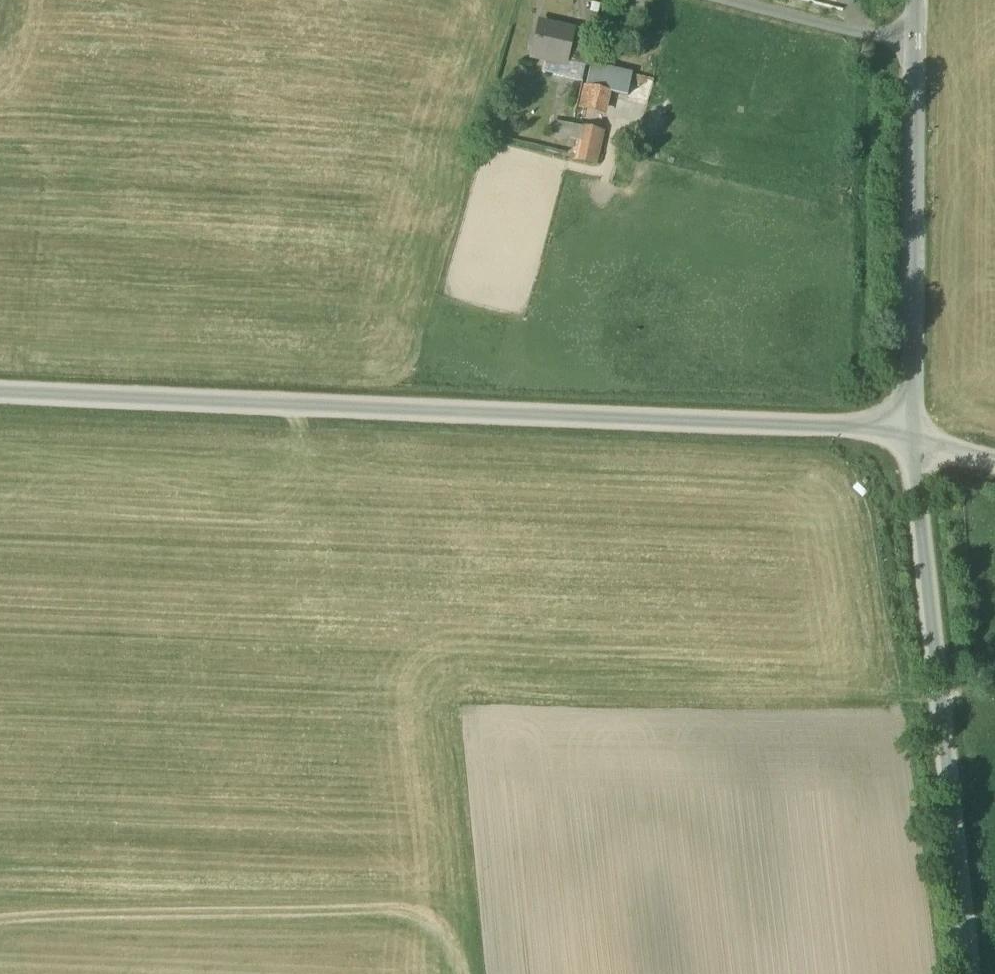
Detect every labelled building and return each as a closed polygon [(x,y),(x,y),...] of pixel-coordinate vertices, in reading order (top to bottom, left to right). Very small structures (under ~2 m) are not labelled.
[(576,29),(538,20),(528,61),(567,69),(576,29)] [(633,73),(591,64),(586,87),(583,86),(577,110),(606,116),(611,93),(627,97),(633,73)] [(894,92),(881,92),(881,109),(894,109),(894,92)] [(577,162),(584,128),(552,121),(549,137),(568,141),(564,159),(577,162)] [(605,132),(584,128),(577,162),(597,167),(605,132)]
